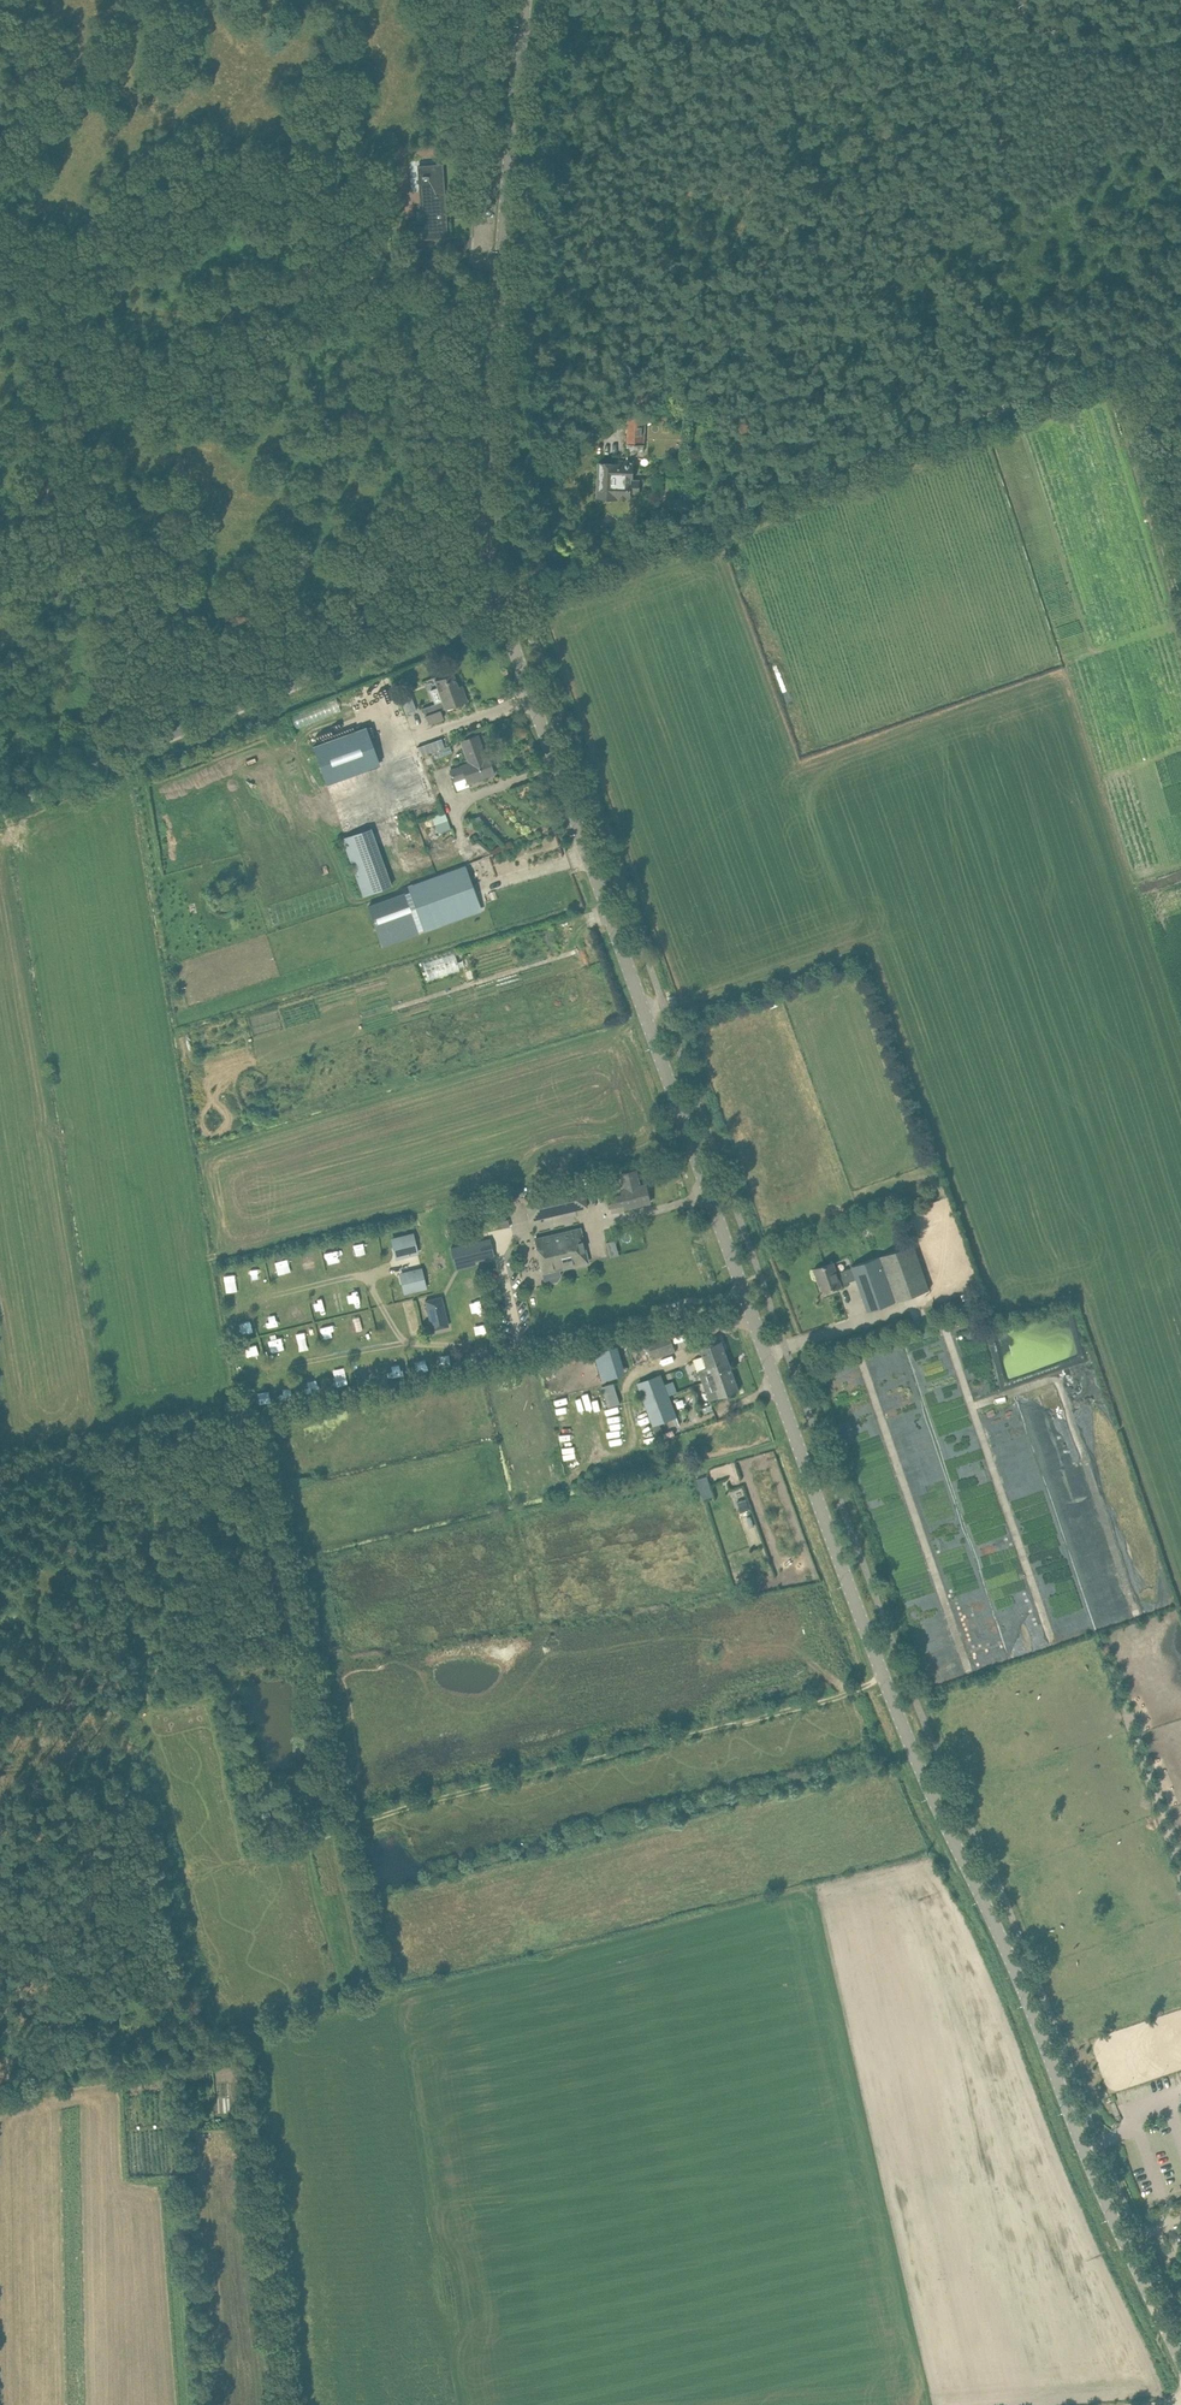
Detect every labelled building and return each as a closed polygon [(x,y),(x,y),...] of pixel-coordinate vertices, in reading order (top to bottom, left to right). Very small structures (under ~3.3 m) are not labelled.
[(440,208),(445,208),(442,163),(424,165),(427,213),(441,212),(440,208)] [(443,238),(442,220),(410,222),(411,240),(443,238)] [(629,418),(628,444),(628,450),(643,451),(644,419),(629,418)] [(627,481),(628,470),(632,471),(632,461),(628,461),(628,453),(627,453),(627,457),(619,456),(619,463),(599,462),(598,489),(617,490),(617,497),(629,498),(629,492),(638,492),(638,481),(627,481)] [(467,700),(464,690),(460,692),(454,674),(435,681),(443,701),(423,708),(429,723),(444,718),(441,710),(467,700)] [(407,713),(416,710),(412,699),(403,702),(407,713)] [(436,798),(432,789),(419,752),(380,766),(366,727),(313,746),(317,758),(328,785),(344,831),(436,798)] [(468,782),(482,777),(494,773),(488,756),(484,758),(482,753),(484,752),(478,735),(461,741),(469,762),(461,765),(461,766),(450,771),(454,782),(466,777),(468,782)] [(421,744),(423,753),(447,748),(444,738),(421,744)] [(445,811),(432,816),(435,824),(448,820),(445,811)] [(448,820),(435,824),(438,832),(450,828),(448,820)] [(345,836),(363,895),(393,887),(375,827),(345,836)] [(467,872),(410,892),(370,907),(380,934),(420,920),(477,899),(467,872)] [(429,979),(461,970),(456,951),(423,960),(429,979)] [(786,992),(775,996),(777,1002),(788,998),(786,992)] [(627,1209),(627,1207),(650,1202),(646,1184),(640,1186),(636,1171),(621,1174),(624,1191),(621,1192),(622,1195),(607,1199),(609,1209),(611,1208),(612,1213),(627,1209)] [(530,1221),(588,1207),(583,1182),(524,1196),(530,1221)] [(508,1219),(500,1220),(501,1228),(510,1226),(508,1219)] [(581,1226),(535,1238),(543,1274),(590,1263),(581,1226)] [(412,1232),(396,1236),(400,1255),(416,1251),(412,1232)] [(471,1242),(451,1246),(457,1265),(495,1256),(489,1232),(477,1235),(477,1238),(470,1239),(471,1242)] [(357,1254),(366,1252),(363,1242),(355,1245),(357,1254)] [(868,1311),(879,1307),(929,1290),(913,1244),(852,1266),(852,1267),(837,1272),(833,1262),(814,1269),(818,1279),(820,1278),(824,1291),(842,1285),(841,1284),(857,1279),(868,1311)] [(328,1247),(329,1258),(342,1256),(340,1246),(328,1247)] [(290,1260),(276,1261),(278,1274),(292,1272),(290,1260)] [(420,1266),(404,1270),(408,1289),(424,1285),(420,1266)] [(972,1291),(961,1295),(963,1300),(974,1297),(972,1291)] [(442,1296),(425,1300),(432,1330),(450,1326),(442,1296)] [(302,1309),(290,1311),(292,1321),(303,1319),(302,1309)] [(283,1315),(267,1317),(268,1328),(284,1326),(283,1315)] [(359,1331),(370,1329),(367,1318),(357,1320),(359,1331)] [(254,1323),(241,1325),(244,1336),(256,1333),(254,1323)] [(301,1344),(312,1340),(309,1329),(298,1332),(301,1344)] [(651,1352),(653,1358),(676,1351),(670,1333),(638,1343),(642,1355),(651,1352)] [(248,1352),(258,1350),(256,1340),(246,1342),(248,1352)] [(713,1374),(731,1368),(721,1340),(702,1347),(705,1355),(693,1359),(697,1370),(698,1370),(703,1383),(715,1379),(713,1374)] [(618,1350),(604,1353),(609,1380),(623,1377),(618,1350)] [(371,1366),(359,1368),(360,1377),(372,1375),(371,1366)] [(715,1379),(703,1383),(709,1401),(739,1390),(731,1368),(713,1374),(715,1379)] [(645,1404),(670,1395),(662,1374),(637,1383),(645,1404)] [(621,1403),(614,1382),(602,1386),(609,1407),(621,1403)] [(678,1417),(670,1395),(645,1404),(658,1440),(665,1437),(660,1423),(678,1417)] [(707,1475),(697,1479),(703,1499),(714,1496),(707,1475)] [(740,1511),(748,1508),(745,1499),(737,1502),(740,1511)]
